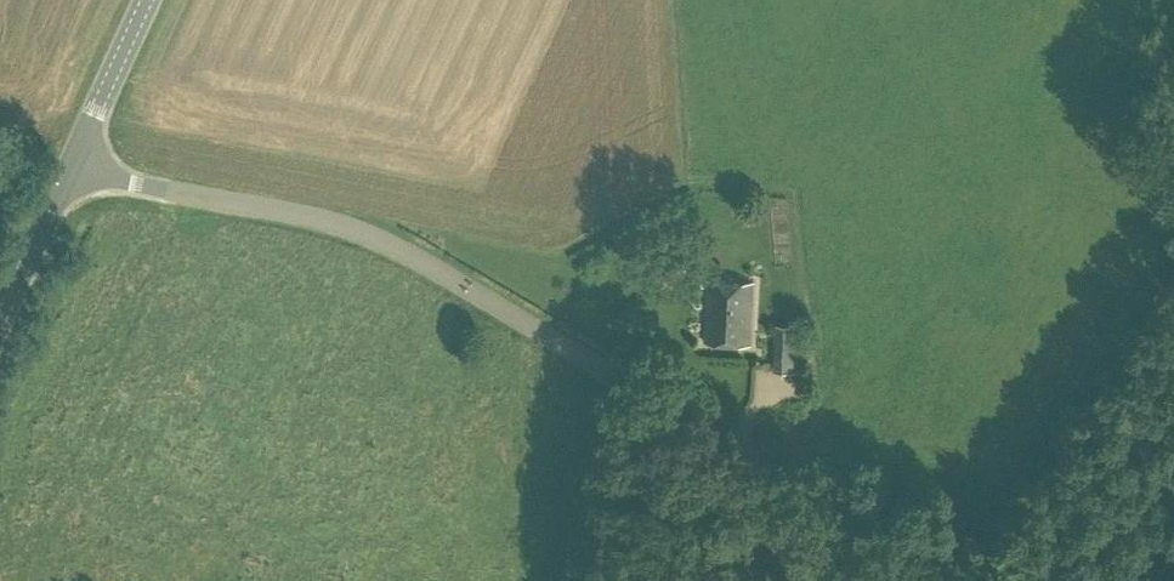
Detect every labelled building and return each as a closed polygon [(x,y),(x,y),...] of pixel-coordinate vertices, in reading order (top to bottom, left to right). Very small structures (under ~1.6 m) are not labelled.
[(751,345),(754,283),(708,280),(705,342),(751,345)] [(798,345),(799,325),(775,324),(774,344),(798,345)]
